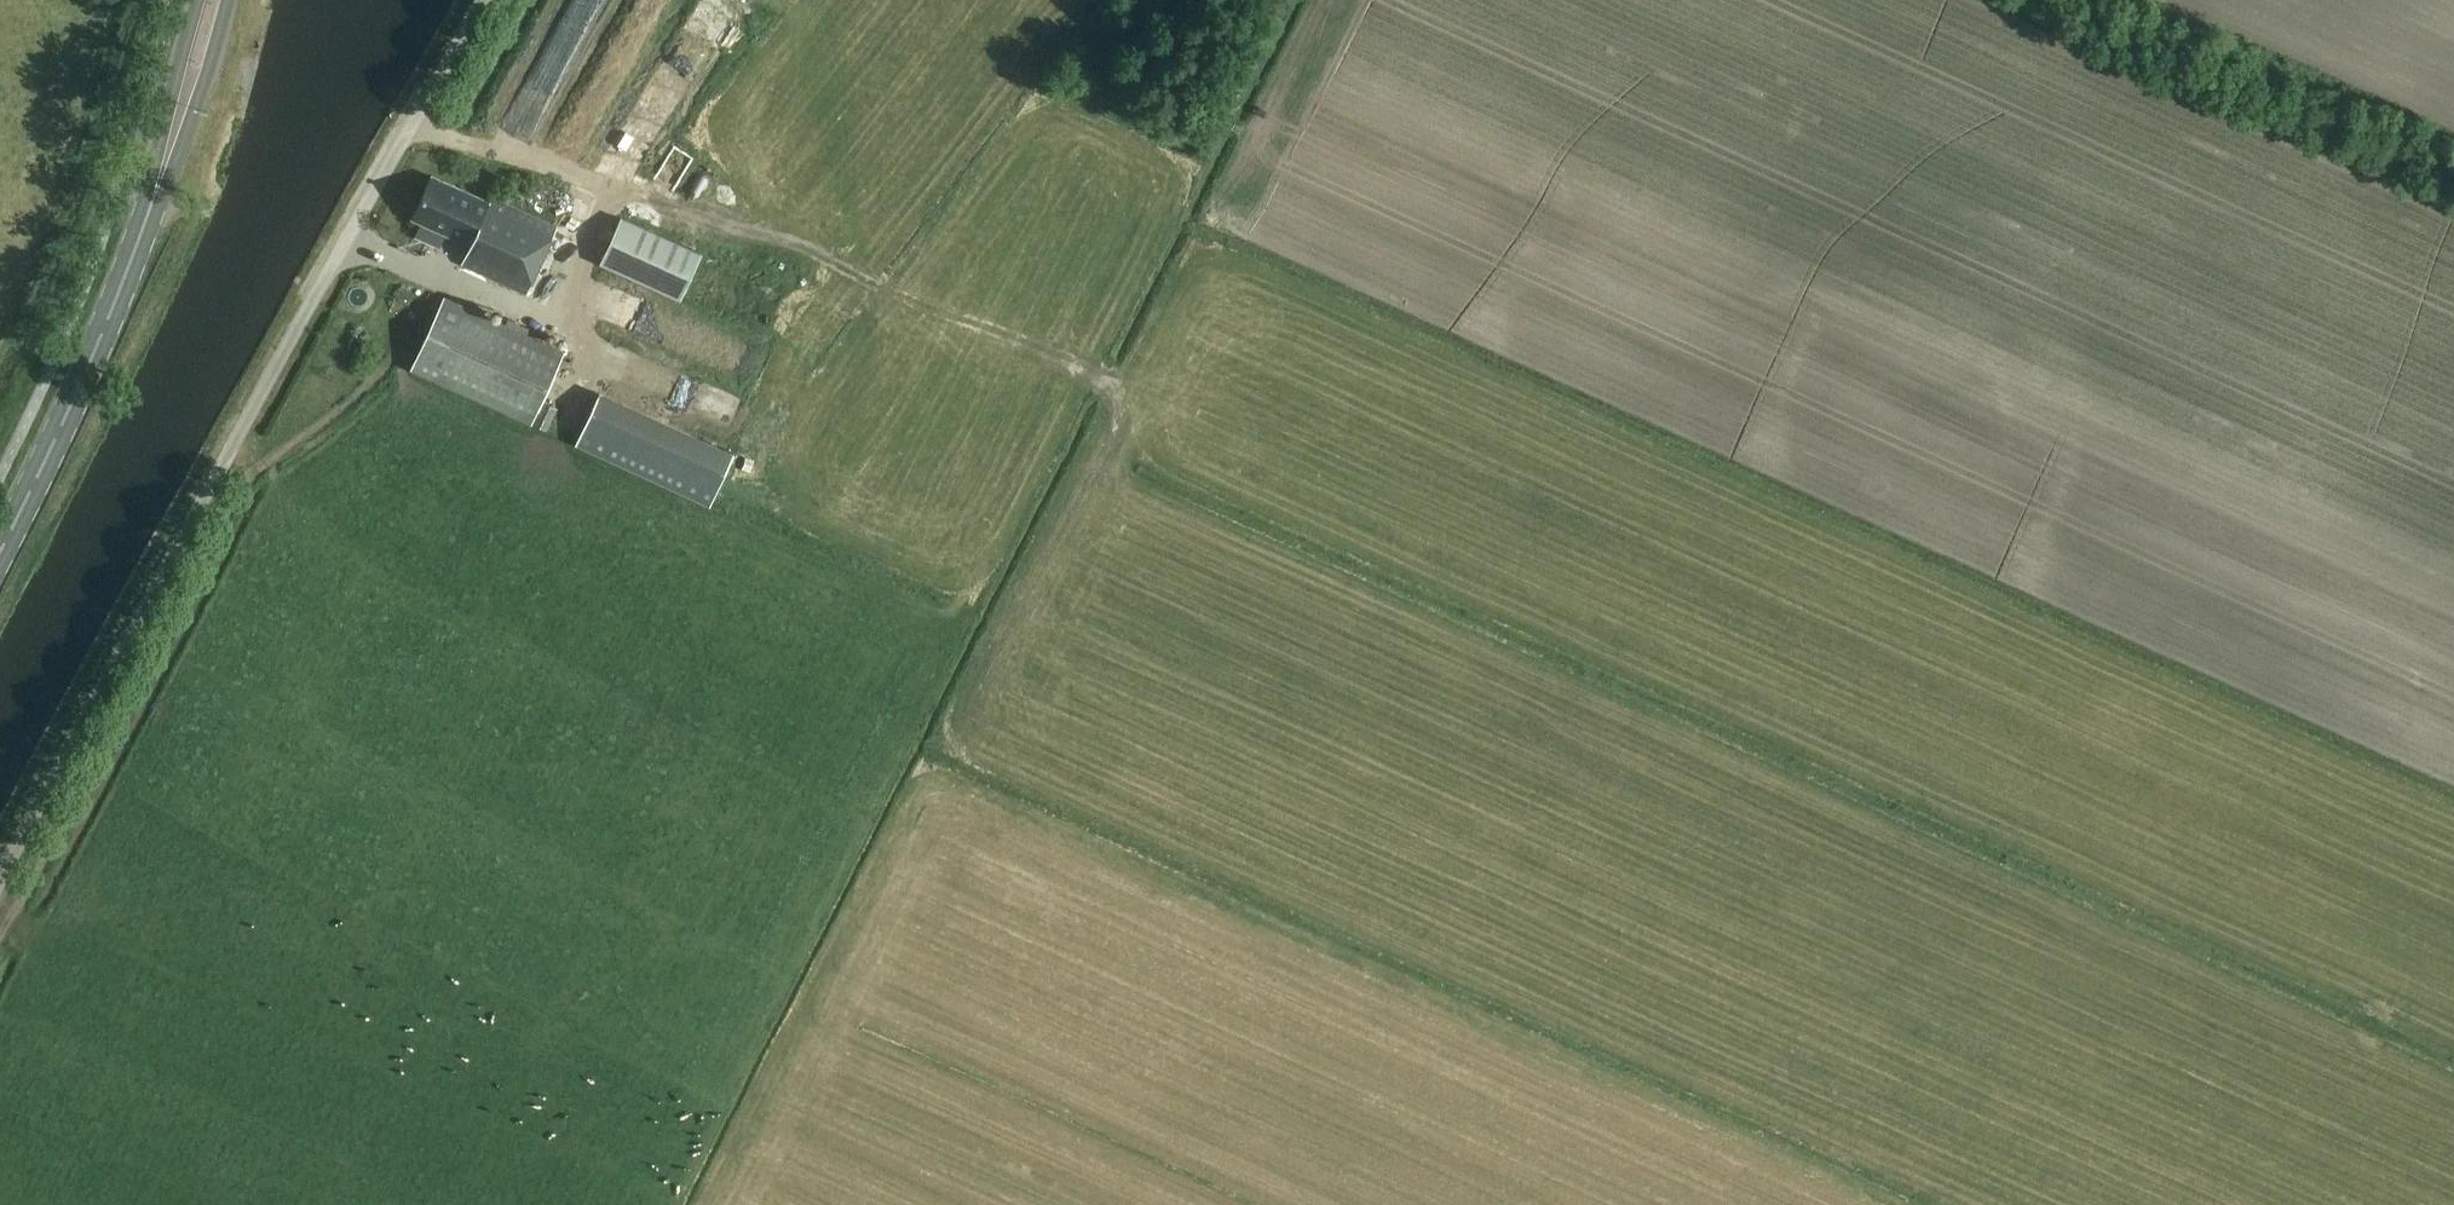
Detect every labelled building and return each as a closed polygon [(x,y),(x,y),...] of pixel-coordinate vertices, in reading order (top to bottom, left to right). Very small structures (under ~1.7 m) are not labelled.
[(471,242),(461,264),(526,294),(557,227),(491,197),(489,202),(431,176),(412,219),(460,241),(461,238),(471,242)] [(599,263),(680,300),(700,255),(619,218),(599,263)] [(445,297),(413,369),(533,421),(564,349),(528,333),(505,323),(445,297)] [(603,398),(608,387),(603,385),(576,444),(709,505),(732,456),(603,398)] [(533,424),(547,430),(557,407),(544,401),(533,424)]
